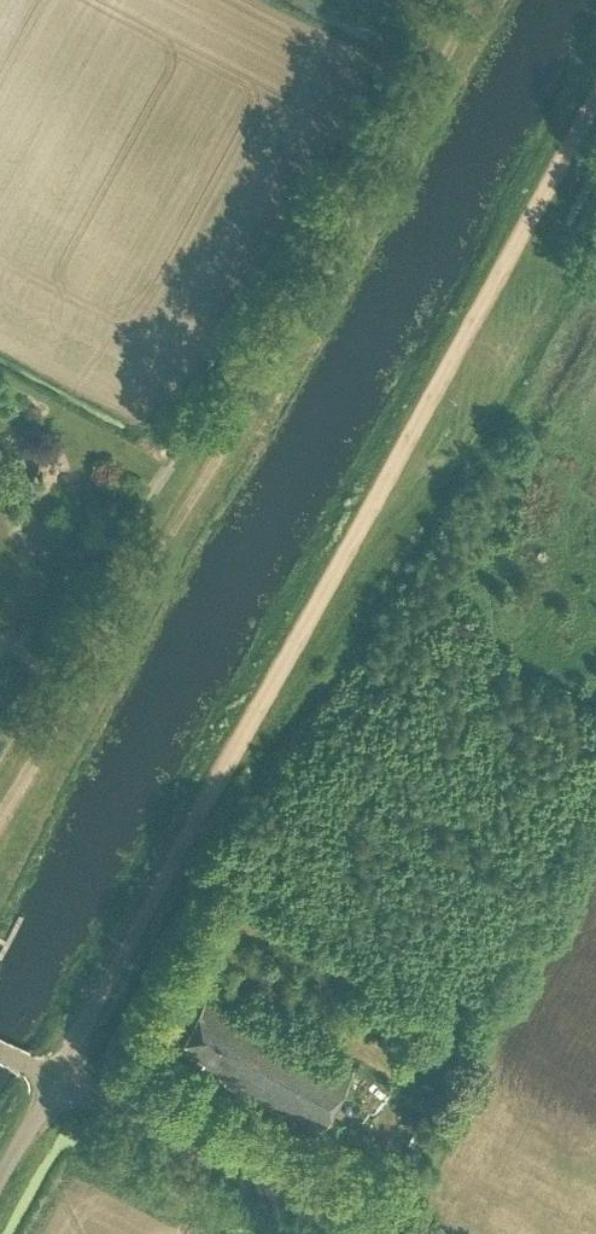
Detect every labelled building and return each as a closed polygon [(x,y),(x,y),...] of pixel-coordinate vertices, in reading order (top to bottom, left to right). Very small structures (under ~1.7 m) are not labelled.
[(225,1074),(222,1079),(332,1135),(338,1123),(325,1117),(352,1063),(208,988),(180,1042),(205,1054),(201,1062),(225,1074)]
